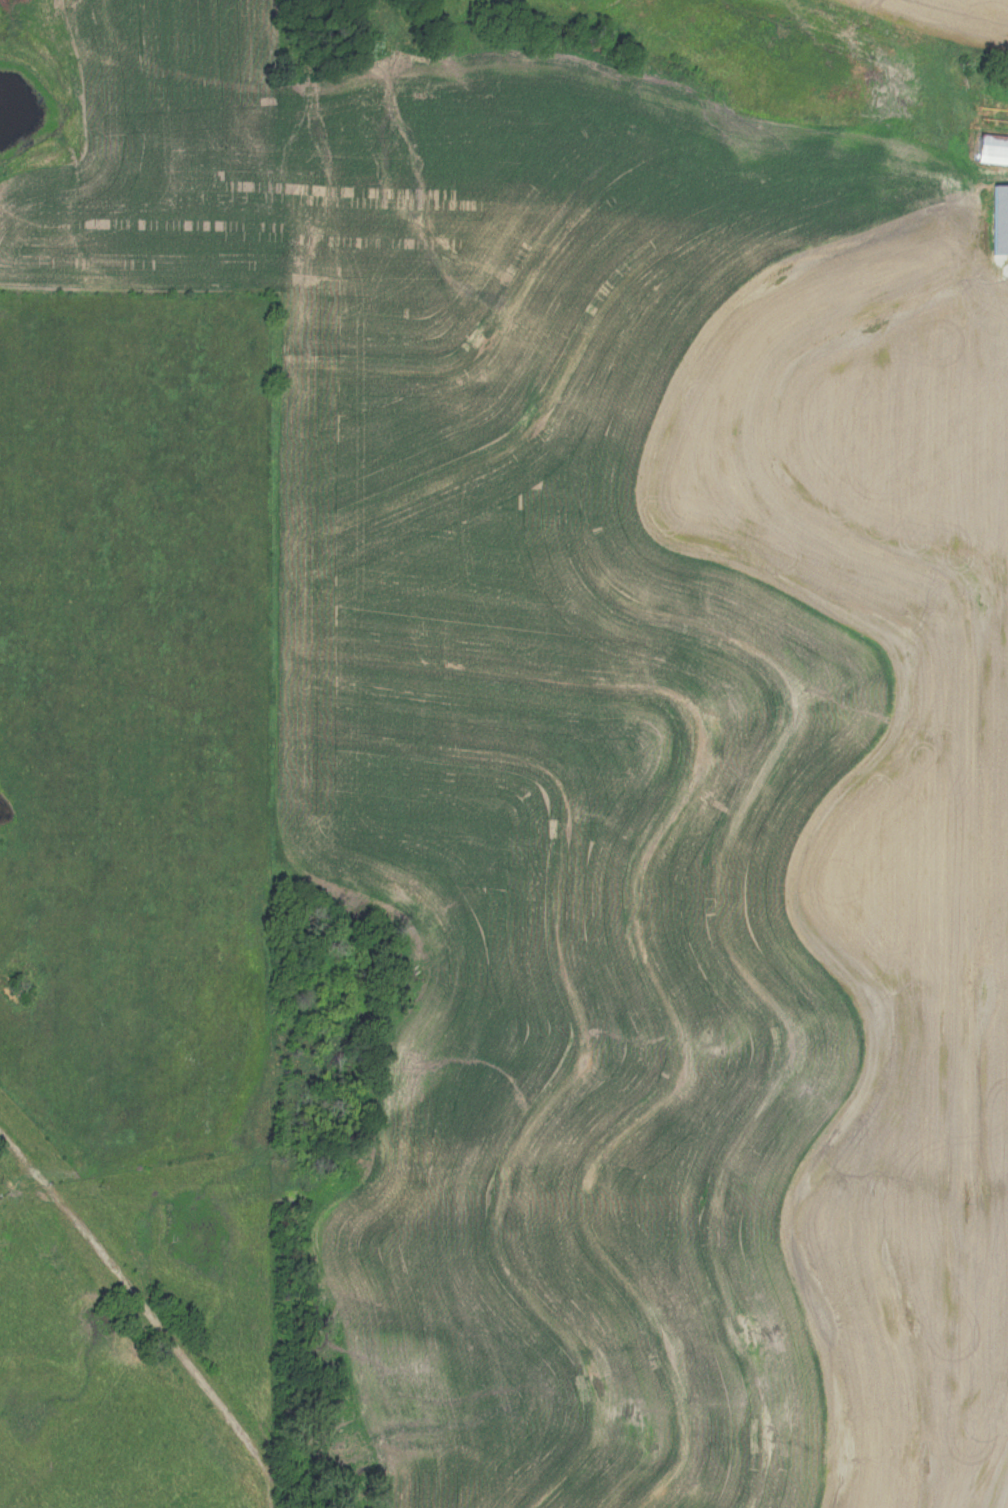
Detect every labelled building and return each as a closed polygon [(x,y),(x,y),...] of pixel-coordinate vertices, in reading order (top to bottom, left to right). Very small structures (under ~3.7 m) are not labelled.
[(1007,164),(1007,138),(981,137),(980,163),(1007,164)]
